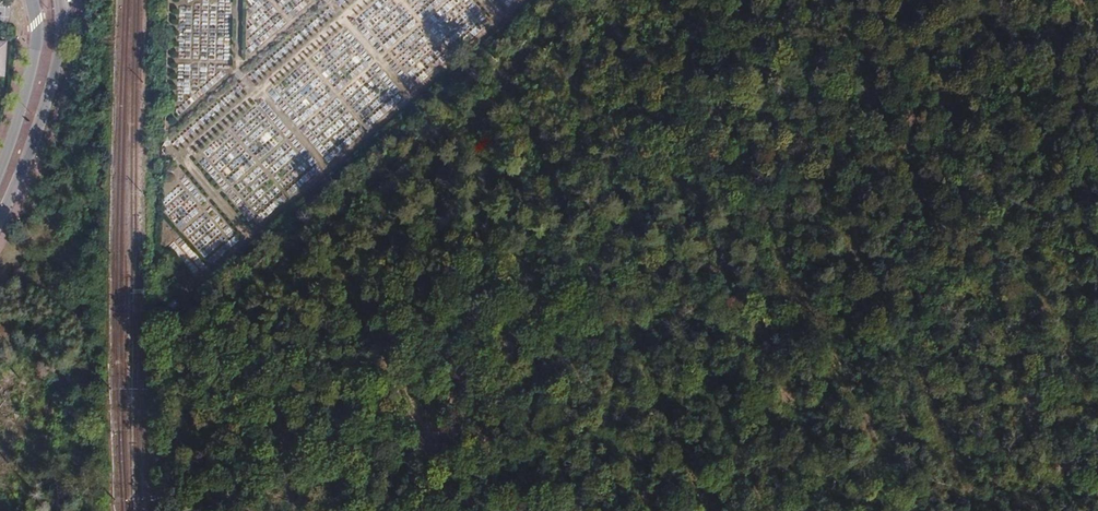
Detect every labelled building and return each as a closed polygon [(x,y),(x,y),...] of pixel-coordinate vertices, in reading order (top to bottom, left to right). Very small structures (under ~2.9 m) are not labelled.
[(164,205),(175,223),(195,211),(185,194),(164,205)]
